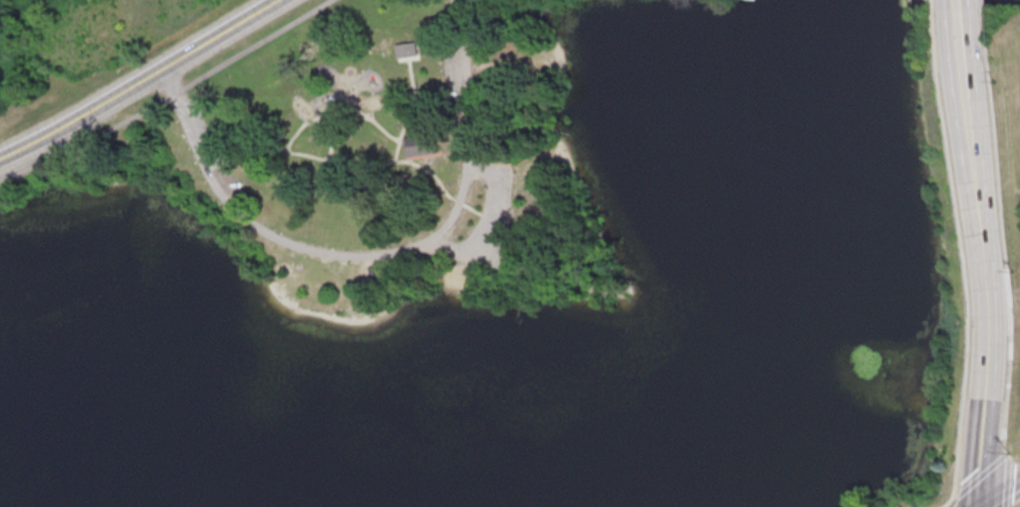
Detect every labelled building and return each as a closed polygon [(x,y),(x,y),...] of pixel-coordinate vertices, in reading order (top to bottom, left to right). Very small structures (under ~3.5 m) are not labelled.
[(393,42),(415,40),(416,55),(407,56),(395,57),(393,42)] [(437,152),(410,156),(405,156),(403,140),(403,137),(434,132),(437,152)]
